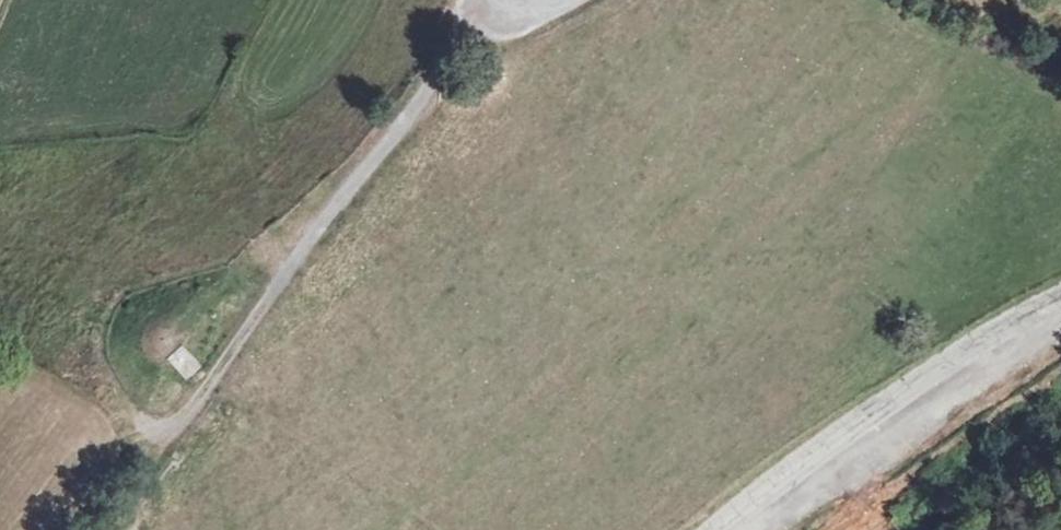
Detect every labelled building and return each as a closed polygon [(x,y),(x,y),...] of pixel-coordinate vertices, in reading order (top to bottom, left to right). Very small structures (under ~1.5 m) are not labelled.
[(201,365),(180,346),(167,360),(188,379),(201,365)]
